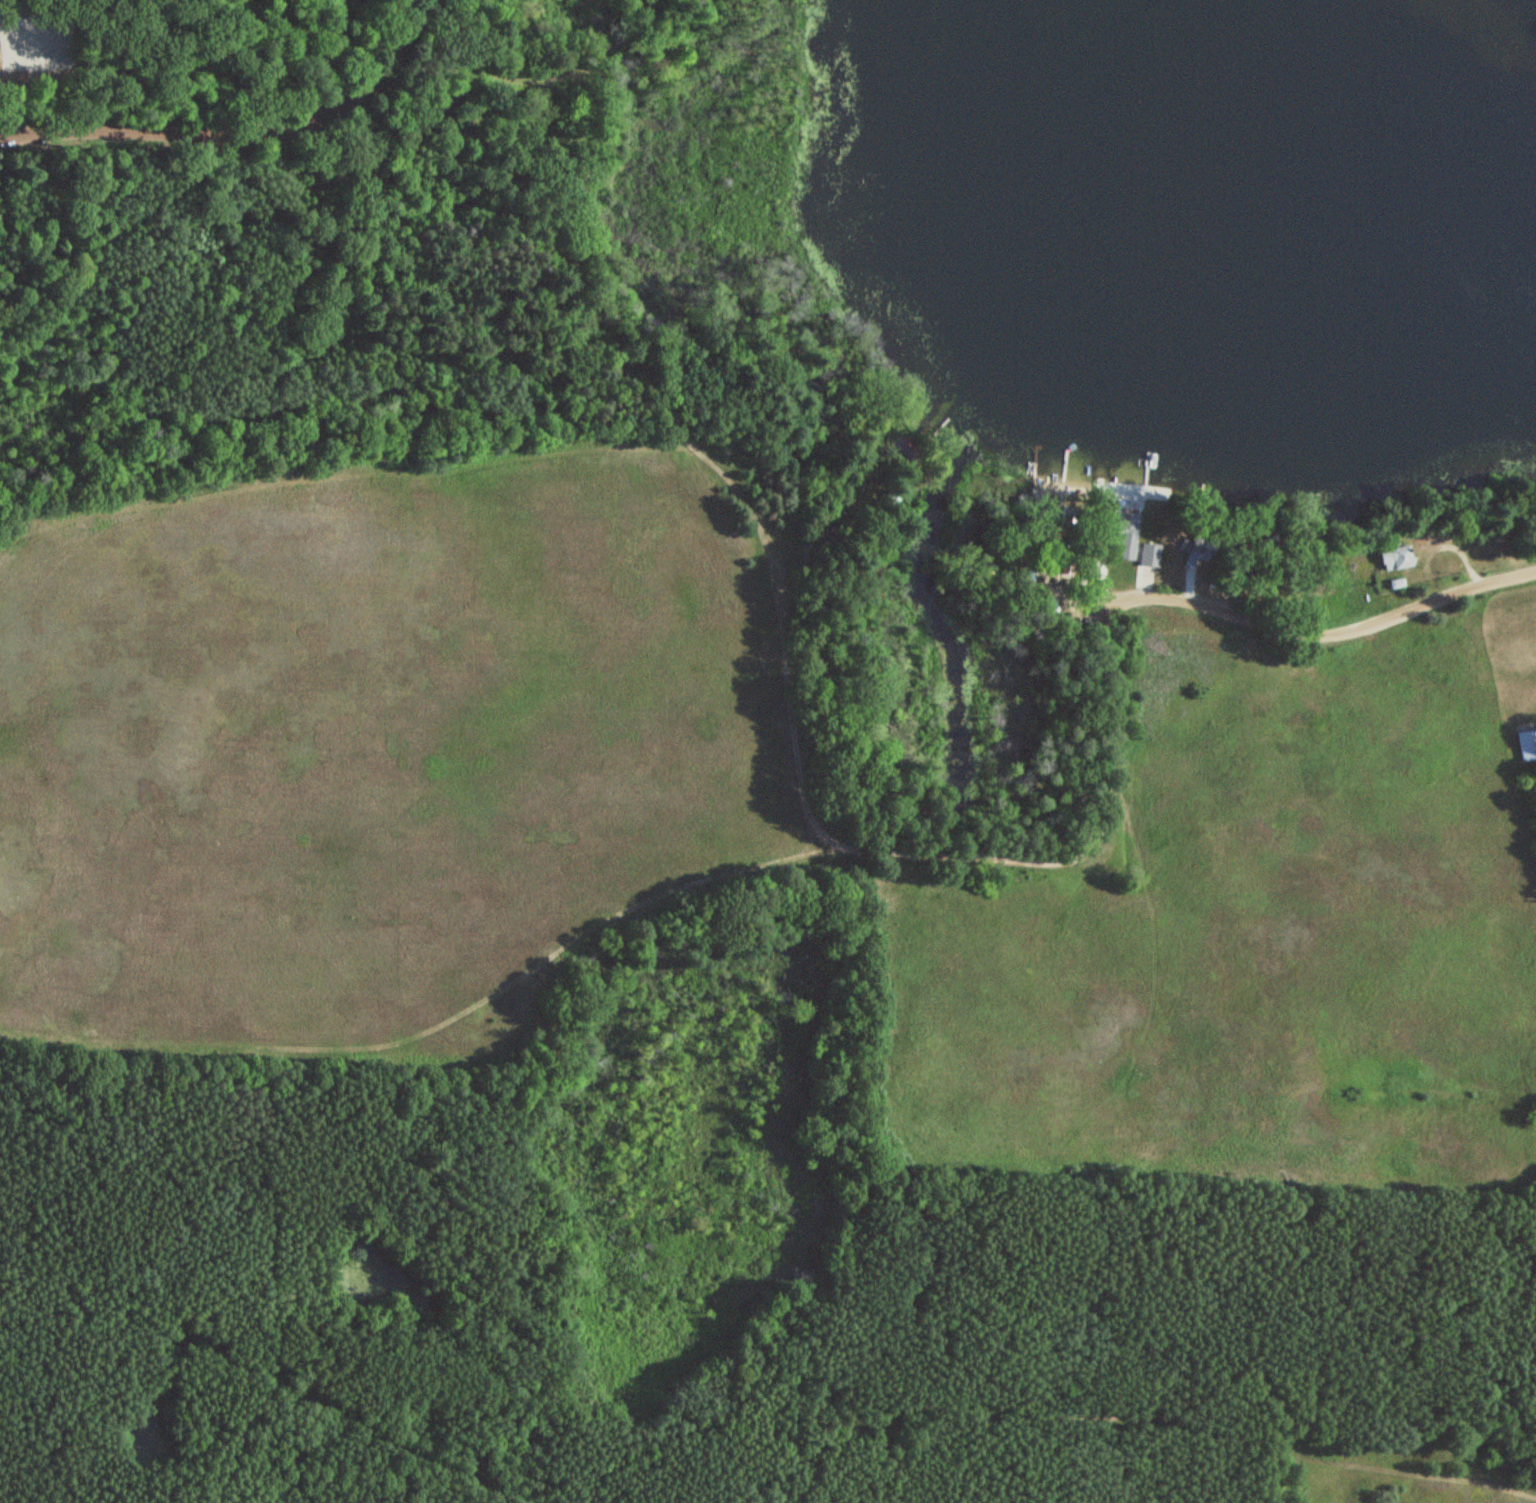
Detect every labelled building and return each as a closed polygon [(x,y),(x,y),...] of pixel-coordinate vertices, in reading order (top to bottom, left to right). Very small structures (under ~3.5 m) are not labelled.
[(1112,553),(1135,553),(1135,518),(1112,518),(1112,553)] [(1187,542),(1181,541),(1178,552),(1186,554),(1183,568),(1193,570),(1201,539),(1189,536),(1187,542)] [(1139,568),(1157,569),(1159,546),(1141,544),(1139,568)] [(1384,575),(1413,565),(1406,544),(1376,554),(1384,575)] [(1523,762),(1535,759),(1535,731),(1518,734),(1523,762)]
